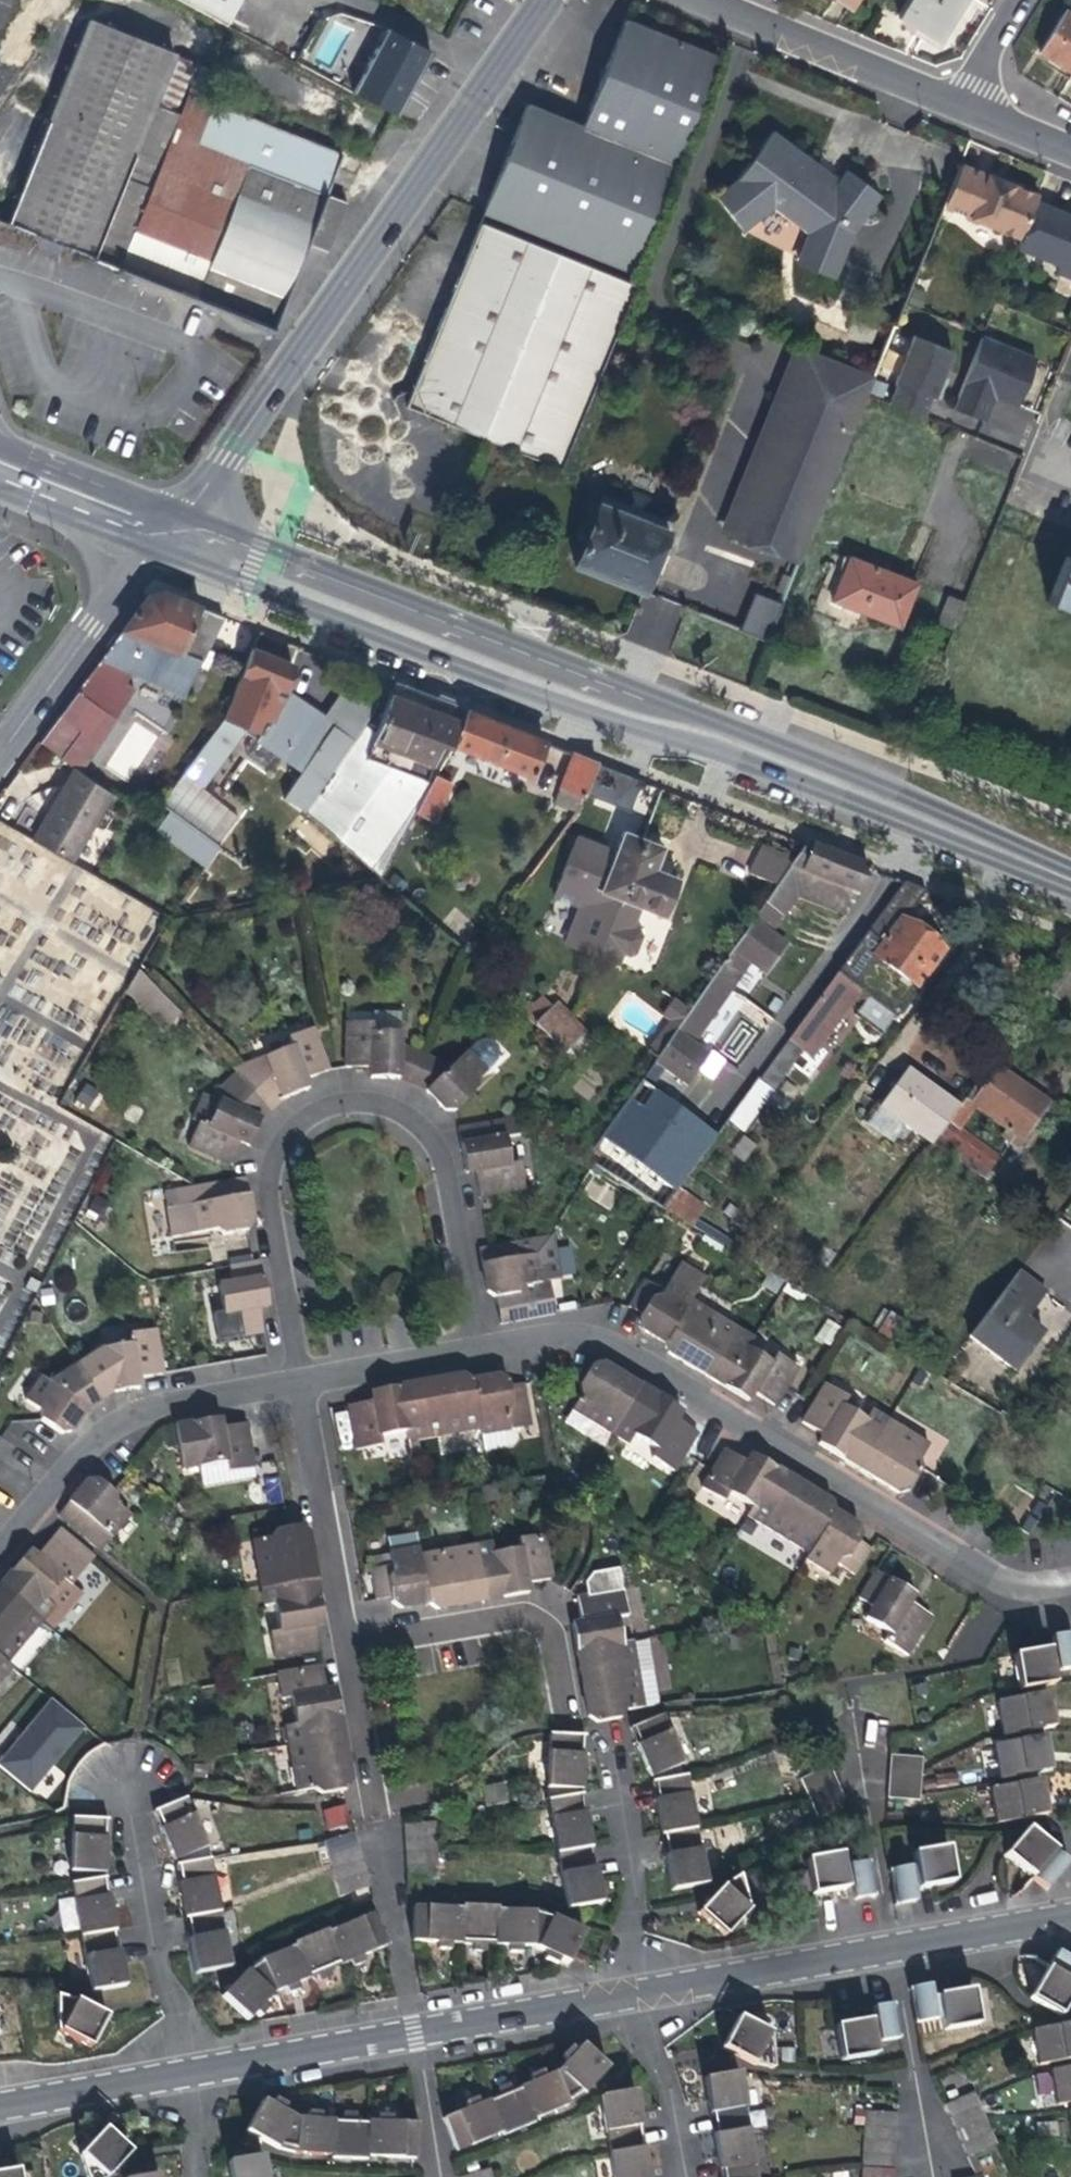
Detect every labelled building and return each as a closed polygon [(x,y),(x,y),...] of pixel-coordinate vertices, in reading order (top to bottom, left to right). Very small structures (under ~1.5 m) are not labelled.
[(225,24),(241,0),(181,0),(225,24)] [(901,19),(918,30),(938,42),(963,0),(912,0),(901,19)] [(1070,72),(1070,15),(1064,11),(1039,51),(1057,63),(1070,72)] [(716,56),(626,18),(609,61),(582,126),(675,164),(716,56)] [(10,222),(120,266),(181,114),(155,104),(175,55),(90,20),(10,222)] [(431,52),(386,28),(369,61),(413,83),(423,65),(431,52)] [(214,70),(175,55),(155,104),(181,114),(190,90),(205,95),(214,70)] [(413,83),(369,61),(352,90),(397,114),(406,100),(413,83)] [(214,99),(205,95),(190,90),(181,114),(120,266),(219,305),(273,327),(306,243),(327,250),(337,224),(346,200),(326,192),(341,155),(212,102),(214,99)] [(633,268),(675,164),(582,126),(526,104),(487,208),(633,268)] [(809,158),(772,132),(737,179),(715,196),(742,230),(773,207),(807,232),(797,258),(836,273),(852,232),(879,195),(846,170),(838,181),(831,190),(802,168),(809,158)] [(831,190),(838,181),(809,158),(802,168),(831,190)] [(1016,245),(1034,200),(1029,199),(1032,192),(993,176),(960,163),(943,204),(1017,234),(1012,244),(1016,245)] [(1042,204),(1034,200),(1016,245),(1025,249),(1056,262),(1054,266),(1053,270),(1062,273),(1066,275),(1070,277),(1070,215),(1042,204)] [(482,217),(410,399),(415,419),(558,475),(636,279),(482,217)] [(895,383),(886,403),(920,416),(928,396),(930,397),(934,387),(949,351),(911,335),(892,382),(895,383)] [(1034,360),(979,338),(950,408),(981,421),(991,396),(992,394),(1000,397),(999,399),(1015,406),(1034,360)] [(801,348),(726,537),(797,566),(797,565),(866,395),(874,376),(801,348)] [(415,419),(410,399),(404,397),(395,401),(393,406),(397,427),(404,429),(413,424),(415,419)] [(602,495),(575,564),(642,591),(653,562),(669,521),(602,495)] [(848,557),(847,559),(832,600),(859,610),(873,615),(899,625),(914,582),(848,557)] [(790,582),(782,578),(777,592),(785,595),(790,582)] [(1059,609),(1070,613),(1070,578),(1059,609)] [(147,594),(122,628),(182,650),(186,643),(207,650),(208,648),(224,616),(160,591),(147,594)] [(740,629),(767,640),(781,604),(754,593),(740,629)] [(936,623),(952,629),(963,601),(948,595),(936,623)] [(184,694),(207,650),(186,643),(182,650),(122,628),(100,657),(77,689),(115,716),(128,697),(134,687),(127,681),(133,672),(147,678),(139,695),(156,702),(164,685),(184,694)] [(161,802),(209,835),(221,818),(233,799),(207,781),(236,740),(229,734),(237,724),(266,735),(293,666),(252,649),(246,665),(226,717),(196,754),(187,765),(161,802)] [(364,755),(345,748),(303,811),(377,875),(414,807),(428,779),(424,778),(438,740),(448,744),(462,709),(392,682),(364,755)] [(283,798),(303,811),(345,748),(379,698),(359,685),(283,798)] [(79,771),(115,716),(77,689),(39,739),(73,766),(79,771)] [(531,776),(544,741),(462,709),(448,744),(531,776)] [(580,809),(597,762),(572,753),(556,799),(580,809)] [(109,791),(79,771),(73,766),(54,800),(34,836),(73,858),(109,791)] [(629,811),(641,783),(607,768),(595,796),(629,811)] [(431,774),(428,779),(414,807),(430,816),(448,783),(431,774)] [(233,826),(221,818),(209,835),(214,838),(222,844),(233,826)] [(596,958),(601,945),(641,838),(622,830),(594,904),(580,898),(562,945),(596,958)] [(660,845),(641,838),(601,945),(619,952),(646,882),(660,888),(667,871),(652,865),(660,845)] [(869,868),(805,843),(787,869),(773,888),(766,899),(751,920),(706,985),(665,1044),(697,1066),(706,1053),(693,1043),(748,964),(763,973),(784,944),(768,932),(796,897),(840,915),(849,893),(857,896),(869,868)] [(900,884),(899,905),(916,906),(917,885),(900,884)] [(883,907),(836,971),(861,990),(881,964),(903,980),(914,988),(942,951),(883,907)] [(663,941),(666,916),(645,914),(642,939),(663,941)] [(891,996),(903,980),(881,964),(861,990),(865,993),(873,982),(891,996)] [(812,1058),(861,990),(836,971),(756,1079),(771,1090),(800,1050),(812,1058)] [(179,1017),(137,973),(126,993),(164,1032),(179,1017)] [(523,1013),(549,1040),(573,1017),(547,990),(523,1013)] [(883,1033),(897,1016),(870,994),(856,1012),(883,1033)] [(586,1030),(573,1017),(549,1040),(561,1053),(586,1030)] [(384,1078),(399,1078),(401,1044),(401,1033),(368,1031),(368,1023),(343,1022),(344,1067),(368,1068),(369,1078),(384,1078)] [(263,1058),(280,1099),(294,1094),(307,1089),(304,1079),(327,1070),(312,1028),(288,1037),(291,1047),(263,1058)] [(467,1052),(486,1071),(497,1058),(498,1052),(497,1044),(494,1041),(486,1040),(480,1042),(467,1052)] [(401,1044),(399,1078),(412,1084),(426,1055),(401,1044)] [(466,1051),(450,1066),(424,1090),(435,1100),(444,1110),(453,1111),(457,1111),(474,1093),(474,1086),(487,1072),(486,1071),(467,1052),(466,1051)] [(424,1090),(450,1066),(426,1055),(412,1084),(424,1090)] [(270,1109),(280,1099),(263,1058),(232,1071),(235,1074),(270,1109)] [(975,1081),(958,1105),(932,1140),(984,1177),(998,1157),(958,1128),(974,1107),(1021,1141),(1049,1102),(996,1065),(981,1085),(975,1081)] [(931,1142),(932,1140),(958,1105),(906,1068),(879,1103),(931,1142)] [(209,1100),(215,1106),(219,1098),(261,1117),(270,1109),(235,1074),(209,1100)] [(662,1207),(716,1132),(642,1077),(585,1160),(593,1165),(656,1203),(662,1207)] [(741,1130),(771,1090),(756,1079),(726,1119),(741,1130)] [(93,1087),(86,1100),(99,1108),(107,1095),(93,1087)] [(256,1128),(261,1117),(219,1098),(215,1106),(206,1126),(240,1141),(249,1145),(256,1128)] [(464,1174),(474,1172),(509,1166),(504,1138),(491,1140),(487,1119),(455,1124),(461,1154),(464,1174)] [(230,1165),(240,1141),(206,1126),(198,1122),(187,1146),(230,1165)] [(509,1166),(474,1172),(479,1198),(523,1190),(519,1164),(509,1166)] [(243,1178),(164,1192),(172,1236),(216,1228),(224,1234),(246,1230),(253,1222),(248,1203),(243,1178)] [(676,1187),(663,1209),(691,1225),(705,1203),(676,1187)] [(110,1202),(100,1197),(93,1210),(103,1216),(110,1202)] [(551,1236),(478,1247),(485,1290),(494,1298),(495,1305),(499,1325),(553,1315),(548,1281),(558,1280),(551,1236)] [(262,1332),(257,1307),(266,1305),(262,1284),(258,1261),(228,1266),(231,1281),(217,1284),(222,1314),(215,1315),(219,1340),(262,1332)] [(1045,1292),(1017,1271),(1005,1286),(1034,1307),(1045,1292)] [(652,1335),(665,1342),(691,1300),(694,1295),(669,1279),(663,1289),(644,1278),(629,1303),(640,1311),(637,1317),(638,1326),(652,1335)] [(1034,1307),(1005,1286),(996,1298),(1024,1319),(1034,1307)] [(996,1298),(968,1335),(1015,1370),(1043,1333),(1024,1319),(996,1298)] [(737,1329),(691,1300),(665,1342),(665,1350),(687,1363),(708,1376),(737,1329)] [(869,1328),(892,1343),(905,1323),(881,1309),(869,1328)] [(823,1319),(817,1341),(832,1345),(839,1323),(823,1319)] [(103,1358),(80,1373),(98,1401),(114,1392),(126,1389),(139,1387),(137,1378),(164,1373),(156,1329),(130,1334),(131,1342),(101,1349),(103,1358)] [(752,1338),(737,1329),(708,1376),(729,1388),(747,1399),(753,1390),(774,1402),(785,1384),(797,1365),(776,1352),(771,1361),(747,1346),(752,1338)] [(573,1408),(611,1431),(639,1386),(624,1377),(599,1362),(590,1364),(578,1385),(580,1395),(573,1408)] [(38,1410),(39,1419),(60,1433),(70,1431),(80,1417),(87,1407),(98,1401),(80,1373),(57,1387),(40,1375),(22,1400),(38,1410)] [(491,1376),(470,1380),(479,1428),(480,1433),(516,1428),(529,1426),(527,1414),(522,1382),(509,1384),(508,1381),(500,1374),(491,1376)] [(426,1437),(479,1428),(470,1380),(463,1375),(443,1378),(416,1382),(426,1437)] [(407,1440),(426,1437),(416,1382),(386,1388),(370,1391),(372,1400),(347,1404),(355,1449),(381,1444),(379,1435),(405,1431),(407,1440)] [(835,1453),(859,1468),(888,1421),(870,1410),(865,1418),(840,1403),(845,1395),(825,1382),(801,1421),(821,1433),(816,1441),(835,1453)] [(661,1400),(639,1386),(611,1431),(628,1442),(633,1434),(657,1449),(652,1457),(673,1470),(696,1432),(676,1419),(680,1411),(661,1400)] [(200,1421),(175,1425),(180,1455),(194,1453),(196,1466),(228,1461),(230,1471),(252,1467),(244,1423),(221,1427),(220,1417),(200,1421)] [(926,1444),(888,1421),(859,1468),(882,1482),(897,1491),(907,1488),(920,1467),(919,1458),(926,1444)] [(517,1439),(516,1428),(480,1433),(483,1449),(514,1444),(517,1439)] [(746,1514),(763,1524),(791,1478),(765,1463),(750,1454),(746,1462),(723,1448),(700,1486),(724,1500),(728,1493),(751,1506),(746,1514)] [(763,1524),(809,1553),(834,1513),(831,1503),(811,1491),(791,1478),(763,1524)] [(59,1514),(89,1538),(99,1526),(112,1536),(130,1515),(116,1502),(115,1492),(98,1479),(88,1479),(75,1495),(59,1514)] [(850,1522),(834,1513),(809,1553),(806,1558),(830,1573),(838,1563),(854,1573),(871,1546),(859,1539),(862,1535),(861,1529),(850,1522)] [(791,1568),(803,1550),(747,1515),(736,1533),(791,1568)] [(253,1540),(262,1587),(315,1578),(310,1554),(306,1531),(298,1525),(276,1529),(268,1537),(253,1540)] [(0,1583),(0,1586),(42,1621),(53,1608),(63,1617),(82,1594),(72,1586),(94,1560),(58,1531),(36,1556),(29,1550),(16,1565),(0,1583)] [(491,1543),(473,1547),(483,1600),(506,1596),(528,1592),(526,1583),(551,1578),(543,1534),(517,1539),(519,1547),(493,1552),(491,1543)] [(473,1547),(419,1556),(427,1602),(435,1608),(459,1604),(483,1600),(473,1547)] [(410,1605),(427,1602),(419,1556),(417,1548),(389,1553),(391,1565),(370,1569),(375,1599),(391,1596),(392,1601),(399,1606),(410,1605)] [(585,1584),(587,1596),(622,1590),(618,1568),(594,1572),(585,1584)] [(874,1571),(858,1597),(871,1605),(864,1616),(890,1632),(886,1640),(906,1652),(929,1616),(908,1603),(913,1595),(903,1588),(874,1571)] [(319,1603),(315,1578),(262,1587),(265,1605),(274,1604),(279,1631),(270,1633),(274,1657),(319,1649),(314,1625),(323,1624),(319,1603)] [(42,1621),(0,1586),(0,1658),(7,1664),(42,1621)] [(577,1649),(580,1671),(634,1662),(632,1650),(631,1642),(622,1643),(617,1616),(626,1614),(622,1590),(587,1596),(577,1598),(581,1622),(572,1623),(577,1649)] [(63,1617),(53,1608),(42,1621),(52,1630),(63,1617)] [(1053,1647),(1057,1671),(1070,1668),(1070,1633),(1070,1632),(1051,1636),(1053,1647)] [(647,1647),(646,1639),(631,1642),(632,1650),(647,1647)] [(1058,1677),(1057,1671),(1053,1647),(1013,1654),(1019,1688),(1059,1681),(1058,1677)] [(7,1664),(0,1658),(0,1682),(12,1668),(7,1664)] [(636,1672),(634,1662),(580,1671),(585,1696),(588,1716),(595,1721),(619,1717),(625,1710),(642,1706),(658,1704),(652,1669),(636,1672)] [(286,1725),(290,1743),(342,1734),(338,1710),(334,1688),(325,1689),(321,1665),(277,1673),(282,1697),(289,1696),(294,1723),(286,1725)] [(997,1701),(1003,1735),(1053,1726),(1050,1711),(1047,1692),(997,1701)] [(87,1727),(52,1697),(0,1757),(0,1766),(30,1792),(87,1727)] [(663,1715),(630,1728),(642,1755),(650,1777),(683,1763),(663,1715)] [(290,1743),(297,1790),(315,1787),(320,1792),(345,1788),(351,1781),(347,1756),(342,1734),(290,1743)] [(584,1763),(584,1736),(549,1735),(548,1787),(583,1788),(584,1763)] [(993,1745),(999,1778),(1049,1770),(1046,1753),(1043,1736),(993,1745)] [(887,1797),(919,1798),(921,1757),(890,1755),(887,1797)] [(829,1767),(802,1779),(818,1817),(846,1805),(829,1767)] [(705,1883),(686,1776),(652,1782),(658,1813),(667,1870),(671,1889),(705,1883)] [(997,1823),(1045,1814),(1042,1798),(1039,1780),(991,1788),(997,1823)] [(486,1806),(509,1802),(505,1781),(483,1785),(486,1806)] [(583,1795),(549,1801),(567,1908),(601,1902),(596,1869),(587,1819),(583,1795)] [(207,1846),(187,1797),(155,1810),(167,1839),(175,1860),(207,1846)] [(329,1831),(349,1825),(343,1805),(323,1811),(329,1831)] [(109,1818),(73,1817),(70,1870),(106,1871),(108,1841),(109,1818)] [(438,1878),(436,1821),(404,1823),(407,1879),(438,1878)] [(1067,1862),(1028,1828),(1005,1854),(1045,1888),(1055,1876),(1067,1862)] [(354,1832),(324,1842),(340,1895),(371,1885),(354,1832)] [(888,1870),(894,1904),(914,1901),(912,1888),(933,1885),(951,1882),(945,1847),(912,1853),(914,1865),(888,1870)] [(853,1899),(874,1895),(868,1861),(843,1866),(841,1854),(806,1861),(812,1894),(833,1890),(851,1886),(853,1899)] [(228,1966),(210,1858),(175,1864),(180,1895),(189,1945),(194,1972),(228,1966)] [(723,1886),(748,1909),(739,1875),(723,1886)] [(106,1876),(71,1883),(91,1990),(126,1984),(120,1954),(111,1904),(106,1876)] [(748,1909),(723,1886),(698,1912),(721,1934),(723,1936),(738,1920),(748,1909)] [(486,1944),(495,1945),(497,1910),(497,1906),(481,1905),(462,1904),(462,1907),(434,1906),(413,1905),(411,1940),(438,1941),(438,1947),(452,1948),(452,1942),(473,1943),(473,1950),(485,1950),(486,1944)] [(522,1947),(533,1947),(535,1912),(518,1911),(497,1910),(495,1945),(508,1945),(508,1952),(522,1953),(522,1947)] [(533,1947),(551,1915),(535,1912),(533,1947)] [(328,1932),(341,1965),(350,1961),(352,1967),(365,1962),(363,1956),(385,1947),(386,1946),(373,1914),(348,1924),(328,1932)] [(551,1915),(533,1947),(546,1954),(543,1959),(555,1966),(558,1960),(566,1964),(584,1933),(569,1925),(551,1915)] [(296,1945),(309,1978),(317,1974),(320,1981),(331,1976),(329,1970),(341,1965),(328,1932),(326,1929),(309,1936),(294,1942),(296,1945)] [(309,1978),(296,1945),(282,1950),(265,1958),(278,1990),(284,1988),(287,1994),(299,1989),(297,1983),(309,1978)] [(1048,1966),(1070,1980),(1070,1960),(1057,1952),(1048,1966)] [(247,1968),(274,1994),(278,1990),(265,1958),(247,1968)] [(1070,1994),(1070,1980),(1048,1966),(1039,1981),(1030,1996),(1059,2014),(1070,1994)] [(264,2003),(274,1994),(247,1968),(235,1981),(221,1995),(247,2020),(254,2013),(259,2017),(268,2007),(264,2003)] [(942,2017),(938,1994),(930,1996),(928,1984),(910,1987),(916,2022),(942,2017)] [(959,1991),(938,1994),(942,2017),(944,2028),(977,2023),(971,1989),(959,1991)] [(57,1996),(59,2029),(75,2000),(57,1996)] [(93,2009),(75,2000),(59,2029),(91,2045),(106,2016),(93,2009)] [(876,2019),(870,2020),(874,2041),(899,2037),(894,2003),(873,2006),(876,2019)] [(754,2063),(770,2033),(756,2026),(739,2016),(723,2046),(754,2063)] [(874,2041),(870,2020),(854,2022),(835,2025),(840,2059),(876,2053),(874,2041)] [(1034,2030),(1040,2064),(1070,2059),(1070,2023),(1034,2030)] [(770,2033),(754,2063),(773,2066),(770,2033)] [(555,2071),(581,2095),(606,2067),(580,2043),(573,2051),(569,2046),(565,2050),(560,2056),(564,2060),(555,2071)] [(1051,2071),(1057,2104),(1070,2101),(1070,2068),(1051,2071)] [(568,2103),(555,2071),(544,2075),(541,2069),(536,2071),(529,2074),(531,2080),(519,2085),(533,2118),(568,2103)] [(555,2071),(568,2103),(581,2095),(555,2071)] [(739,2071),(705,2077),(708,2095),(719,2158),(722,2176),(757,2176),(739,2071)] [(533,2118),(519,2085),(512,2088),(509,2082),(502,2085),(497,2088),(499,2094),(486,2099),(500,2132),(501,2134),(534,2120),(533,2118)] [(600,2096),(614,2176),(650,2176),(648,2167),(639,2114),(634,2090),(600,2096)] [(997,2144),(984,2116),(978,2101),(974,2092),(944,2104),(968,2156),(997,2144)] [(500,2132),(486,2099),(478,2102),(476,2096),(470,2099),(464,2101),(467,2107),(443,2117),(457,2150),(500,2132)] [(276,2147),(293,2115),(282,2109),(286,2103),(279,2100),(275,2097),(271,2104),(263,2099),(246,2131),(276,2147)] [(332,2153),(333,2118),(321,2117),(321,2112),(316,2111),(309,2111),(309,2116),(293,2115),(292,2152),(332,2153)] [(865,2119),(862,2167),(893,2168),(895,2112),(866,2111),(865,2119)] [(343,2118),(333,2118),(332,2153),(331,2157),(367,2159),(367,2156),(368,2120),(356,2119),(356,2113),(350,2113),(343,2113),(343,2118)] [(378,2120),(368,2120),(367,2156),(415,2157),(417,2122),(391,2121),(391,2115),(385,2115),(378,2114),(378,2120)] [(292,2152),(293,2115),(276,2147),(292,2152)] [(129,2151),(103,2127),(91,2140),(78,2153),(86,2176),(104,2176),(129,2151)] [(228,2161),(231,2176),(265,2176),(262,2155),(228,2161)] [(15,2168),(0,2170),(0,2176),(17,2176),(15,2168)] [(489,2168),(459,2176),(492,2176),(489,2168)]
